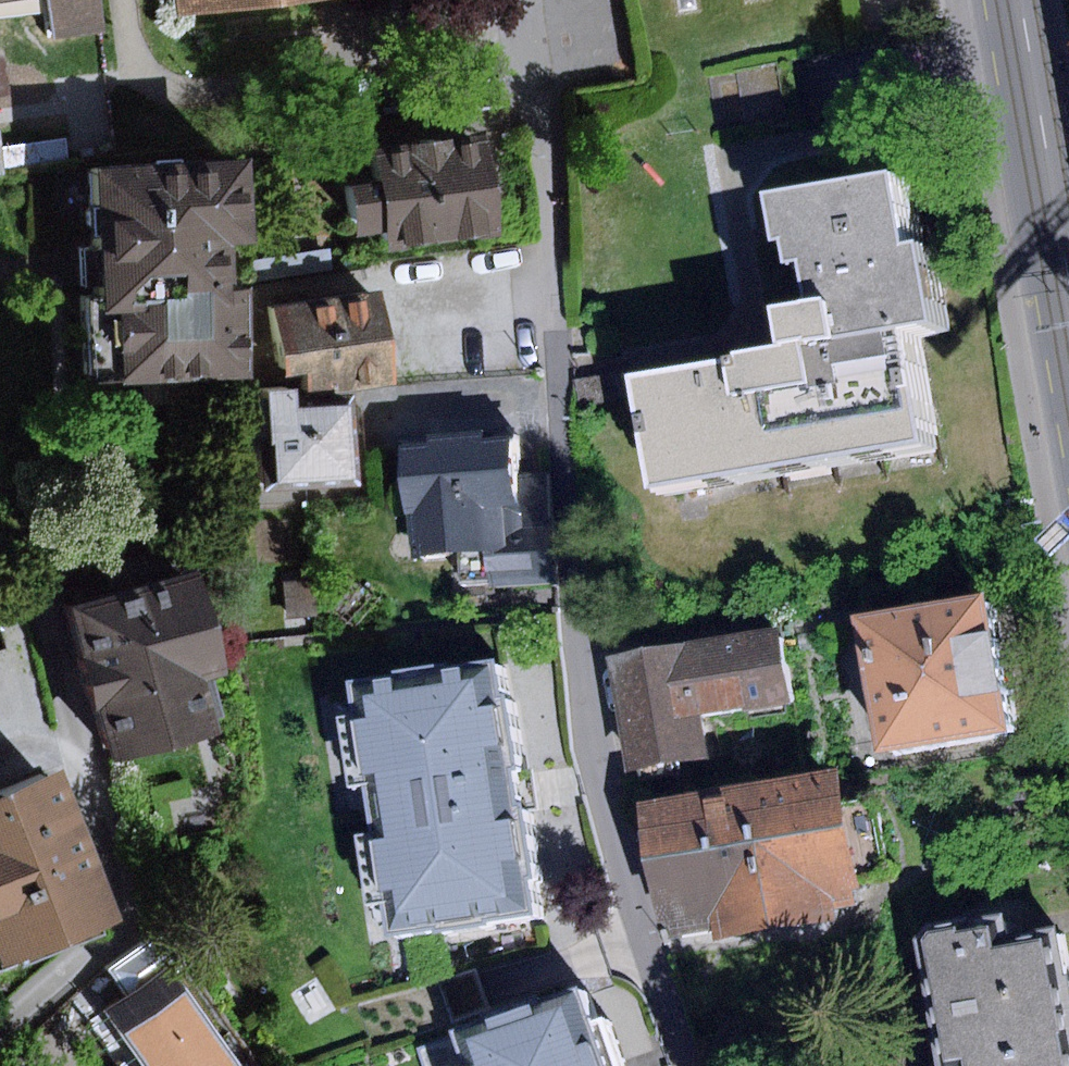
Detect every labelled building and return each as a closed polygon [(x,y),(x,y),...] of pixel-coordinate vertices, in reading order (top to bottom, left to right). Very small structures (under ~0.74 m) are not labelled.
[(58,39),(107,33),(103,0),(54,0),(58,39)] [(786,61),(708,75),(718,132),(796,118),(790,88),(786,61)] [(358,239),(468,224),(455,129),(344,143),(347,168),(318,172),(325,226),(356,222),(358,239)] [(63,372),(219,363),(213,270),(189,272),(187,227),(212,226),(208,142),(51,151),(63,372)] [(641,382),(663,500),(934,449),(912,335),(947,329),(933,251),(918,254),(904,179),(780,202),(789,247),(798,246),(802,269),(817,267),(823,303),(781,311),(789,354),(641,382)] [(323,246),(244,259),(248,282),(327,268),(323,246)] [(357,284),(248,299),(257,360),(280,357),(283,378),(324,372),(325,384),(371,378),(357,284)] [(238,481),(334,475),(329,390),(265,394),(264,376),(232,378),(238,481)] [(459,582),(558,574),(549,469),(510,472),(507,436),(402,445),(411,552),(456,548),(459,582)] [(37,595),(81,748),(186,718),(172,667),(194,661),(165,558),(89,580),(37,595)] [(305,576),(276,579),(279,616),(308,613),(305,576)] [(862,619),(886,755),(1016,732),(993,596),(862,619)] [(745,717),(790,708),(776,627),(602,658),(623,770),(714,753),(707,713),(743,707),(745,717)] [(507,662),(368,683),(384,784),(393,782),(401,832),(391,833),(406,933),(546,912),(527,789),(507,662)] [(77,898),(19,755),(0,763),(0,929),(77,898)] [(851,874),(882,869),(871,801),(835,807),(830,774),(640,805),(662,936),(711,928),(713,939),(838,918),(836,906),(856,903),(851,874)] [(1050,932),(1005,940),(1000,915),(964,921),(963,916),(925,923),(913,938),(937,1065),(1068,1065),(1068,1036),(1050,932)] [(130,1065),(198,1065),(218,1051),(155,961),(166,953),(147,925),(91,964),(110,991),(88,1006),(130,1065)] [(477,971),(439,984),(452,1022),(490,1009),(483,989),(477,971)] [(582,996),(426,1053),(431,1065),(624,1065),(610,1027),(595,1032),(582,996)]
